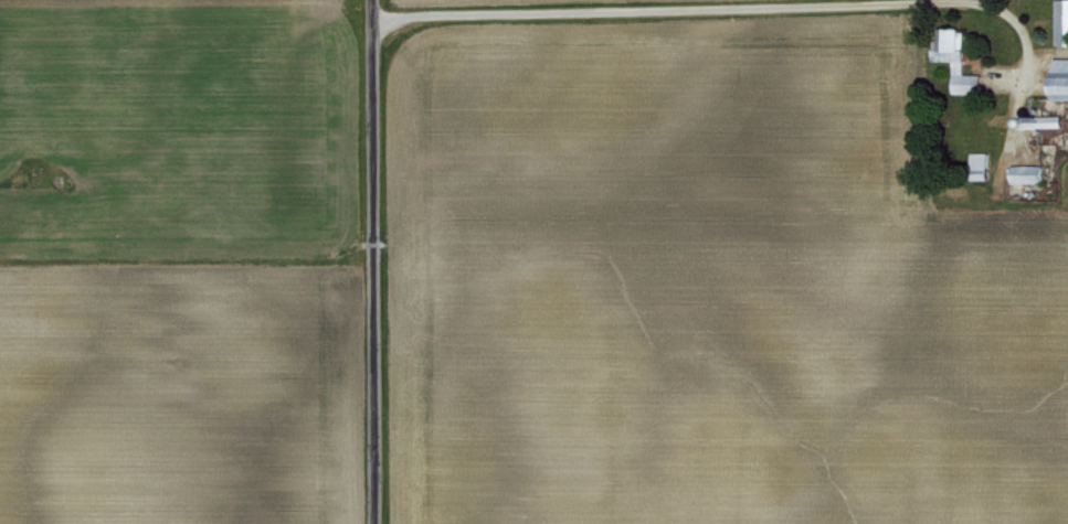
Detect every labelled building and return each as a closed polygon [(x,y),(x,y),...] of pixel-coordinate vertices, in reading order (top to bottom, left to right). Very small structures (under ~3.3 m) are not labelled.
[(1052,44),(1063,44),(1063,30),(1067,30),(1067,0),(1053,0),(1052,44)] [(932,59),(950,60),(949,92),(977,92),(977,73),(960,73),(961,27),(932,26),(932,59)] [(1047,58),(1048,98),(1067,98),(1067,57),(1047,58)] [(967,179),(984,179),(984,152),(968,151),(967,179)] [(1006,164),(1006,182),(1039,181),(1039,164),(1006,164)]
